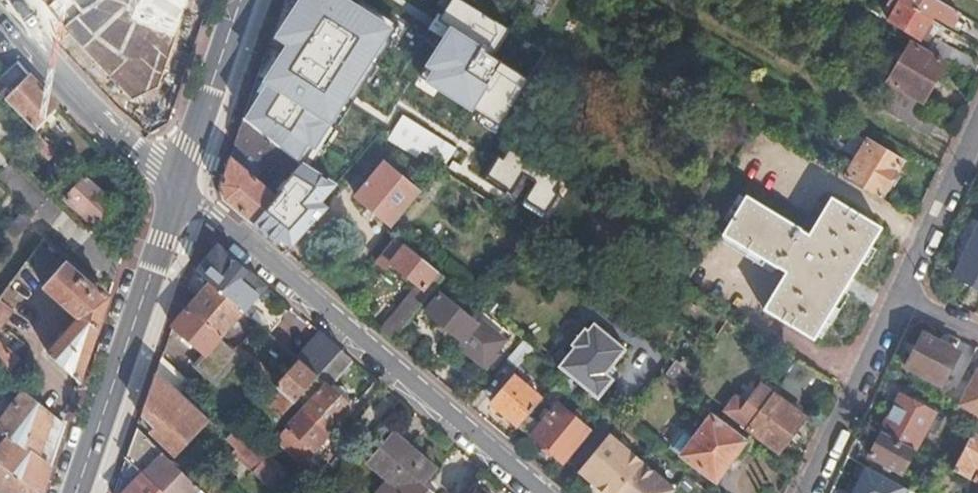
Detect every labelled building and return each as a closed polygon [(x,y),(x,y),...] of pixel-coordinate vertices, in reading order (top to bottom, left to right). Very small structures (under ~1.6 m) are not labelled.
[(66,53),(96,8),(85,0),(68,0),(43,37),(66,53)] [(106,102),(148,132),(164,110),(146,97),(172,60),(158,50),(168,36),(161,31),(170,19),(144,0),(114,0),(78,50),(121,80),(106,102)] [(351,0),(299,0),(275,37),(287,44),(263,81),(266,85),(246,122),(252,127),(280,147),(291,156),(306,134),(313,138),(327,117),(333,121),(393,27),(351,0)] [(465,0),(450,0),(438,19),(450,26),(419,75),(499,124),(527,79),(493,58),(511,29),(465,0)] [(957,11),(938,0),(886,0),(885,2),(894,8),(887,20),(918,38),(925,42),(930,34),(926,31),(929,26),(926,24),(931,15),(949,25),(957,11)] [(895,66),(886,82),(921,102),(943,63),(908,43),(900,56),(892,52),(887,62),(895,66)] [(927,48),(962,69),(967,61),(937,43),(927,48)] [(7,88),(1,94),(34,126),(56,105),(51,100),(29,74),(11,91),(7,88)] [(908,108),(902,119),(929,134),(935,125),(908,108)] [(431,135),(401,117),(389,137),(387,140),(400,148),(402,145),(414,153),(418,146),(423,149),(431,135)] [(252,127),(246,122),(230,143),(246,155),(245,156),(267,172),(272,166),(287,177),(296,159),(291,156),(280,147),(252,127)] [(454,150),(440,141),(431,135),(423,149),(421,152),(445,166),(454,150)] [(846,177),(881,198),(902,163),(866,142),(846,177)] [(246,155),(230,143),(229,157),(276,197),(280,192),(280,191),(279,189),(287,177),(272,166),(267,172),(245,156),(246,155)] [(276,197),(229,157),(219,184),(224,201),(252,225),(255,221),(276,197)] [(70,168),(75,164),(69,159),(65,163),(70,168)] [(336,184),(296,159),(287,177),(280,191),(252,225),(287,251),(328,208),(320,201),(336,184)] [(381,163),(353,196),(387,225),(416,193),(381,163)] [(116,203),(87,176),(67,198),(96,225),(116,203)] [(746,196),(719,241),(771,273),(776,266),(787,273),(765,309),(814,338),(880,228),(832,198),(810,234),(746,196)] [(22,211),(7,227),(16,236),(31,221),(30,219),(35,214),(29,208),(24,213),(22,211)] [(957,274),(977,285),(977,232),(957,274)] [(444,280),(395,240),(372,267),(382,276),(392,265),(422,289),(419,292),(416,290),(406,302),(406,301),(380,332),(391,341),(444,280)] [(249,305),(265,287),(218,248),(197,273),(208,283),(243,313),(247,316),(254,309),(249,305)] [(108,298),(95,286),(92,290),(63,264),(42,288),(74,317),(50,353),(80,380),(89,354),(108,298)] [(208,283),(196,296),(231,327),(243,313),(208,283)] [(16,306),(12,303),(17,297),(7,289),(0,298),(0,328),(16,306)] [(483,325),(457,303),(444,292),(427,313),(461,341),(458,344),(483,365),(502,341),(483,325)] [(220,338),(231,327),(196,296),(187,308),(220,338)] [(490,317),(478,307),(474,312),(460,300),(457,303),(483,325),(490,317)] [(234,350),(220,338),(187,308),(172,325),(205,354),(195,366),(211,381),(236,353),(234,350)] [(618,348),(588,324),(583,330),(578,326),(565,342),(568,347),(551,367),(590,398),(606,378),(599,372),(618,348)] [(316,378),(341,351),(319,333),(296,359),(298,361),(316,378)] [(933,393),(955,405),(952,410),(976,423),(977,419),(977,370),(954,356),(956,353),(922,335),(905,366),(938,383),(933,393)] [(520,341),(503,362),(511,368),(528,348),(520,341)] [(2,373),(7,377),(20,360),(0,343),(0,371),(2,373)] [(236,353),(253,368),(258,362),(239,345),(234,350),(236,353)] [(528,348),(511,368),(513,370),(530,350),(528,348)] [(329,388),(353,362),(341,351),(316,378),(293,404),(302,411),(275,441),(316,479),(322,473),(308,461),(354,410),(329,388)] [(203,415),(213,403),(161,357),(156,371),(203,415)] [(815,372),(795,360),(776,389),(786,396),(792,387),(802,394),(815,372)] [(293,404),(316,378),(298,361),(275,387),(280,391),(293,404)] [(681,393),(692,376),(680,367),(669,384),(681,393)] [(203,415),(156,371),(142,413),(156,426),(153,429),(177,452),(209,420),(203,415)] [(681,393),(689,399),(700,382),(692,376),(681,393)] [(491,404),(517,427),(540,399),(514,377),(491,404)] [(726,415),(778,453),(802,419),(759,388),(745,407),(737,401),(732,401),(725,411),(726,415)] [(37,492),(41,492),(65,425),(59,420),(25,391),(16,402),(4,392),(0,398),(0,407),(8,413),(0,424),(0,447),(2,448),(0,451),(0,464),(37,492)] [(280,418),(293,404),(280,391),(267,406),(280,418)] [(901,397),(882,431),(901,442),(912,424),(917,427),(929,407),(923,404),(920,408),(901,397)] [(556,405),(531,436),(561,461),(587,431),(556,405)] [(59,420),(65,425),(68,415),(62,413),(59,420)] [(688,438),(683,435),(672,451),(716,481),(741,444),(708,420),(699,434),(694,431),(688,438)] [(187,475),(181,470),(166,455),(166,454),(138,425),(127,457),(164,492),(171,492),(172,492),(162,482),(167,478),(181,492),(205,492),(187,475)] [(234,451),(275,490),(291,473),(259,445),(257,447),(238,430),(229,440),(237,448),(234,451)] [(901,442),(882,431),(869,454),(902,473),(914,449),(901,442)] [(392,434),(367,462),(380,474),(371,484),(382,492),(415,492),(434,471),(392,434)] [(602,492),(615,492),(640,462),(607,434),(577,472),(602,492)] [(950,470),(970,480),(973,475),(977,477),(977,439),(970,434),(950,470)] [(181,470),(187,475),(212,450),(206,445),(181,470)] [(115,492),(164,492),(127,457),(115,492)] [(615,492),(671,492),(673,490),(640,462),(615,492)] [(1,492),(37,492),(0,464),(0,492),(1,492)]
